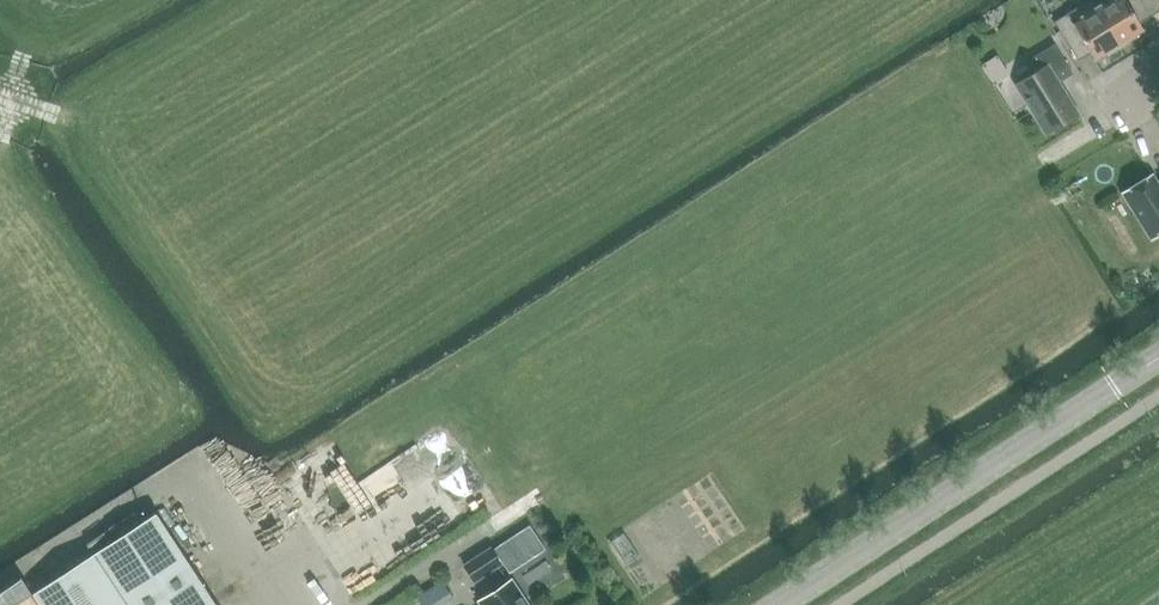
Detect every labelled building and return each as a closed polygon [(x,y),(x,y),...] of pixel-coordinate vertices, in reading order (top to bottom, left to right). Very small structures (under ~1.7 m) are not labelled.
[(1097,8),(1092,0),(1088,0),(1066,13),(1067,14),(1054,21),(1078,61),(1091,53),(1095,59),(1105,53),(1106,55),(1120,46),(1097,8)] [(1150,16),(1141,0),(1110,0),(1097,8),(1120,46),(1134,37),(1133,36),(1141,31),(1137,24),(1150,16)] [(1150,16),(1158,11),(1158,0),(1141,0),(1150,16)] [(1030,60),(1038,72),(1015,86),(1046,135),(1078,115),(1059,84),(1073,75),(1054,45),(1030,60)] [(1123,193),(1146,230),(1151,238),(1158,233),(1158,187),(1151,175),(1123,193)] [(305,474),(277,492),(286,506),(314,489),(305,474)] [(156,513),(32,594),(21,577),(0,591),(0,604),(217,604),(156,513)] [(489,549),(464,565),(475,581),(500,564),(489,549)] [(445,579),(420,589),(426,604),(451,593),(445,579)] [(511,580),(479,601),(482,604),(527,604),(511,580)]
